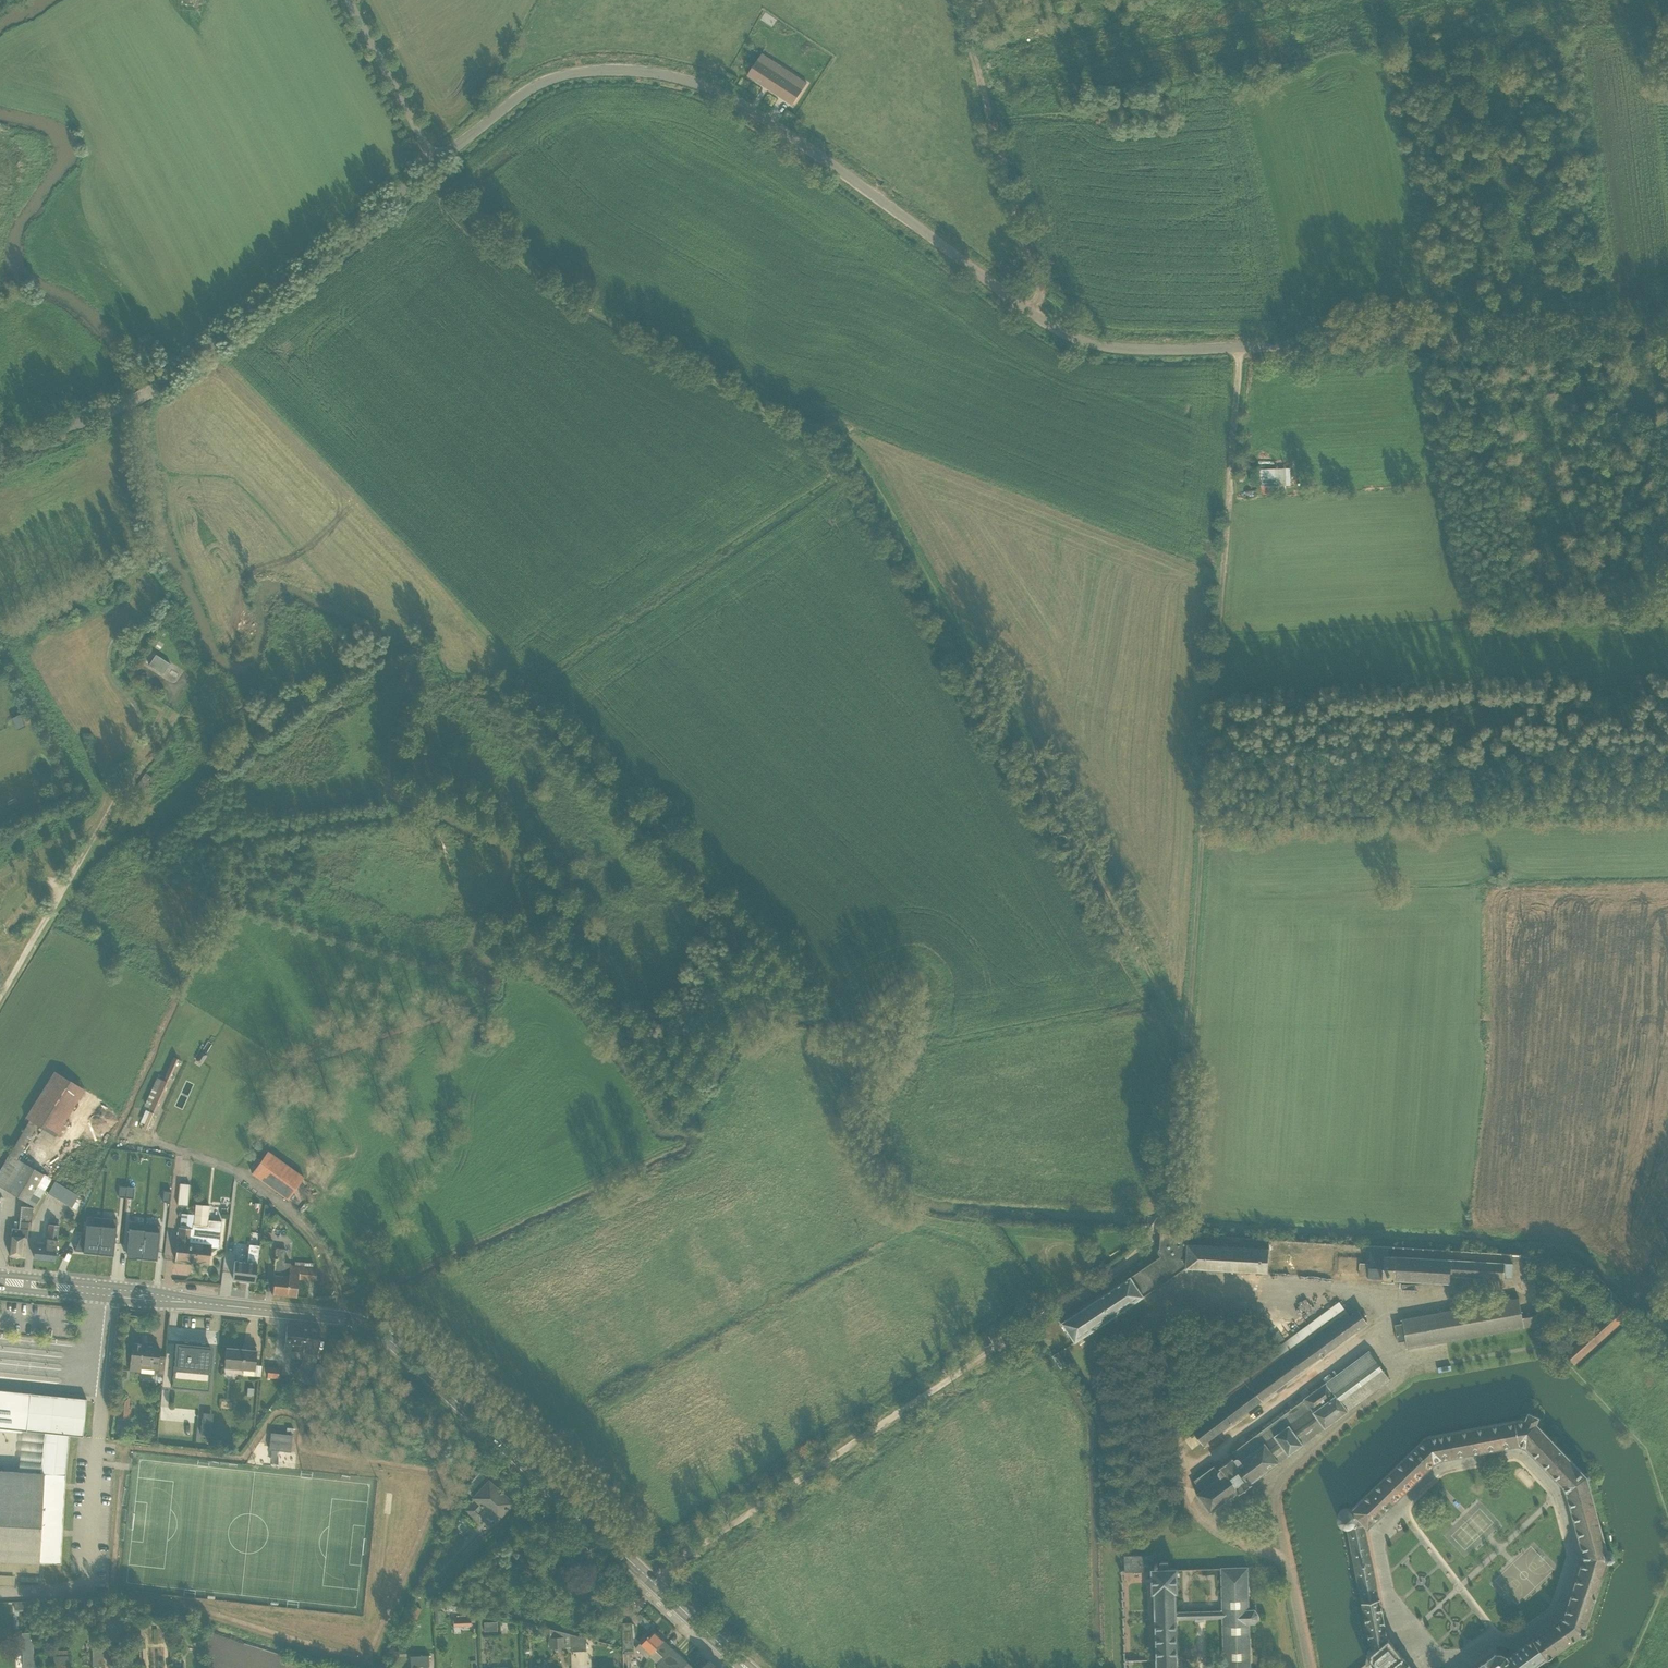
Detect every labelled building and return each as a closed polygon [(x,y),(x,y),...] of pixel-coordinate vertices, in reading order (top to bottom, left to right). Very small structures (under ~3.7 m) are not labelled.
[(794,104),(809,81),(761,51),(747,74),(794,104)] [(1278,476),(1278,467),(1250,466),(1249,476),(1278,476)] [(164,673),(170,663),(156,653),(149,664),(164,673)] [(20,714),(12,718),(18,730),(26,726),(20,714)] [(192,1051),(188,1060),(195,1062),(198,1054),(192,1051)] [(82,1090),(54,1074),(29,1116),(61,1135),(67,1125),(63,1123),(82,1090)] [(159,1080),(150,1076),(137,1105),(146,1109),(159,1080)] [(137,1109),(133,1122),(142,1124),(145,1111),(137,1109)] [(44,1174),(18,1158),(37,1125),(29,1121),(0,1170),(0,1186),(27,1202),(44,1174)] [(120,1133),(116,1138),(123,1143),(127,1139),(120,1133)] [(245,1172),(282,1196),(298,1172),(261,1147),(245,1172)] [(52,1179),(44,1174),(27,1202),(35,1207),(52,1179)] [(172,1181),(171,1203),(180,1203),(181,1181),(172,1181)] [(176,1262),(209,1265),(210,1245),(219,1246),(221,1223),(208,1222),(209,1204),(194,1202),(193,1214),(180,1212),(176,1262)] [(101,1226),(98,1254),(114,1256),(117,1219),(102,1218),(101,1226)] [(126,1258),(142,1260),(145,1223),(130,1221),(126,1258)] [(145,1223),(142,1260),(157,1261),(160,1225),(145,1223)] [(98,1254),(101,1226),(85,1224),(73,1251),(98,1254)] [(1269,1248),(1188,1244),(1189,1234),(1160,1233),(1159,1249),(1163,1254),(1062,1322),(1076,1343),(1145,1296),(1144,1296),(1186,1268),(1267,1272),(1269,1248)] [(7,1256),(21,1257),(23,1236),(9,1235),(7,1256)] [(32,1259),(55,1261),(57,1240),(45,1239),(44,1247),(33,1246),(32,1259)] [(282,1246),(270,1244),(268,1255),(280,1257),(282,1246)] [(230,1280),(254,1283),(259,1247),(250,1245),(247,1263),(233,1261),(230,1280)] [(1389,1246),(1370,1245),(1369,1263),(1359,1263),(1359,1275),(1368,1276),(1368,1277),(1367,1277),(1367,1279),(1382,1280),(1382,1279),(1450,1283),(1450,1276),(1503,1279),(1503,1278),(1511,1278),(1512,1263),(1451,1259),(1389,1255),(1389,1246)] [(272,1295),(286,1297),(289,1265),(274,1264),(272,1295)] [(316,1267),(289,1265),(286,1297),(296,1297),(298,1279),(315,1281),(316,1267)] [(1192,1271),(1192,1285),(1206,1285),(1206,1271),(1192,1271)] [(1519,1298),(1402,1319),(1402,1323),(1394,1324),(1398,1342),(1406,1341),(1407,1349),(1524,1328),(1546,1324),(1542,1308),(1534,1315),(1522,1317),(1519,1298)] [(1188,1425),(1203,1446),(1368,1323),(1358,1310),(1349,1316),(1339,1302),(1198,1406),(1203,1414),(1188,1425)] [(1272,1320),(1272,1302),(1264,1302),(1264,1320),(1272,1320)] [(1621,1302),(1564,1353),(1574,1365),(1631,1313),(1621,1302)] [(301,1352),(309,1327),(287,1326),(285,1351),(301,1352)] [(301,1352),(317,1353),(319,1328),(309,1327),(301,1352)] [(211,1347),(176,1344),(173,1386),(208,1389),(211,1347)] [(129,1370),(157,1372),(159,1348),(130,1346),(129,1370)] [(223,1368),(254,1370),(255,1349),(225,1347),(223,1368)] [(1195,1494),(1210,1514),(1220,1506),(1221,1507),(1229,1500),(1239,1493),(1239,1494),(1252,1485),(1251,1484),(1325,1429),(1325,1428),(1349,1411),(1391,1380),(1369,1351),(1303,1399),(1304,1400),(1233,1452),(1237,1458),(1236,1458),(1235,1458),(1234,1459),(1232,1457),(1219,1467),(1220,1470),(1219,1470),(1218,1471),(1218,1472),(1214,1466),(1194,1481),(1201,1490),(1195,1494)] [(1058,1352),(1052,1356),(1061,1369),(1067,1365),(1058,1352)] [(261,1364),(261,1376),(273,1376),(273,1364),(261,1364)] [(58,1563),(63,1473),(68,1433),(80,1435),(84,1398),(0,1389),(0,1427),(42,1431),(38,1470),(0,1469),(0,1561),(58,1563)] [(112,1416),(124,1416),(124,1396),(113,1396),(112,1416)] [(1430,1435),(1430,1434),(1422,1439),(1351,1509),(1349,1508),(1347,1508),(1345,1508),(1344,1508),(1342,1509),(1341,1509),(1340,1510),(1339,1511),(1338,1512),(1338,1513),(1337,1514),(1337,1515),(1337,1516),(1337,1518),(1337,1520),(1337,1521),(1338,1522),(1339,1523),(1339,1524),(1340,1525),(1341,1526),(1342,1526),(1343,1527),(1344,1527),(1345,1527),(1346,1527),(1362,1606),(1370,1647),(1371,1647),(1366,1652),(1367,1653),(1366,1654),(1366,1656),(1366,1658),(1366,1660),(1366,1661),(1366,1662),(1365,1663),(1369,1667),(1370,1667),(1412,1667),(1403,1654),(1402,1655),(1395,1647),(1388,1638),(1366,1528),(1435,1462),(1442,1459),(1518,1445),(1525,1447),(1562,1485),(1566,1493),(1582,1552),(1581,1560),(1564,1612),(1560,1618),(1532,1638),(1508,1656),(1507,1654),(1506,1655),(1505,1654),(1504,1654),(1503,1653),(1502,1653),(1501,1652),(1500,1652),(1499,1652),(1498,1651),(1496,1652),(1473,1667),(1533,1667),(1546,1658),(1547,1659),(1581,1634),(1582,1635),(1583,1635),(1584,1635),(1585,1635),(1586,1634),(1586,1633),(1587,1632),(1587,1631),(1587,1630),(1586,1630),(1586,1629),(1585,1628),(1607,1561),(1611,1562),(1614,1558),(1614,1554),(1612,1551),(1608,1550),(1588,1479),(1589,1478),(1589,1477),(1590,1476),(1590,1475),(1589,1475),(1589,1474),(1589,1473),(1588,1473),(1587,1472),(1586,1472),(1585,1472),(1584,1472),(1537,1422),(1539,1416),(1527,1411),(1525,1418),(1430,1435)] [(1243,1432),(1252,1426),(1249,1421),(1239,1428),(1243,1432)] [(272,1432),(270,1449),(291,1451),(292,1434),(272,1432)] [(496,1523),(514,1503),(487,1478),(462,1506),(479,1522),(486,1514),(496,1523)] [(1547,1569),(1528,1542),(1520,1548),(1529,1560),(1527,1561),(1531,1567),(1527,1570),(1532,1576),(1528,1580),(1529,1582),(1547,1569)] [(1248,1566),(1221,1567),(1222,1610),(1177,1611),(1176,1593),(1179,1593),(1178,1567),(1169,1568),(1168,1561),(1160,1561),(1160,1568),(1156,1568),(1156,1554),(1124,1555),(1124,1568),(1125,1571),(1125,1572),(1151,1571),(1152,1594),(1154,1594),(1156,1658),(1156,1667),(1178,1667),(1177,1619),(1222,1618),(1224,1667),(1251,1667),(1250,1624),(1255,1624),(1256,1623),(1258,1620),(1259,1618),(1258,1618),(1259,1614),(1258,1612),(1256,1609),(1249,1609),(1248,1566)] [(638,1612),(634,1616),(648,1629),(652,1625),(638,1612)] [(446,1615),(446,1626),(465,1625),(465,1615),(446,1615)] [(477,1620),(477,1632),(492,1632),(492,1620),(477,1620)] [(622,1622),(623,1650),(625,1650),(625,1654),(634,1653),(634,1650),(632,1622),(622,1622)] [(569,1633),(549,1629),(550,1637),(549,1637),(550,1648),(564,1647),(564,1651),(570,1651),(569,1633)] [(9,1631),(8,1665),(24,1666),(25,1632),(9,1631)] [(656,1650),(663,1657),(672,1648),(654,1631),(650,1636),(649,1635),(644,1640),(643,1639),(636,1648),(647,1658),(656,1650)] [(585,1637),(569,1633),(570,1651),(586,1650),(585,1637)] [(84,1663),(97,1664),(98,1640),(85,1639),(84,1663)] [(688,1662),(672,1648),(663,1657),(657,1663),(658,1667),(682,1667),(688,1662)] [(62,1665),(62,1649),(50,1649),(50,1665),(62,1665)]
